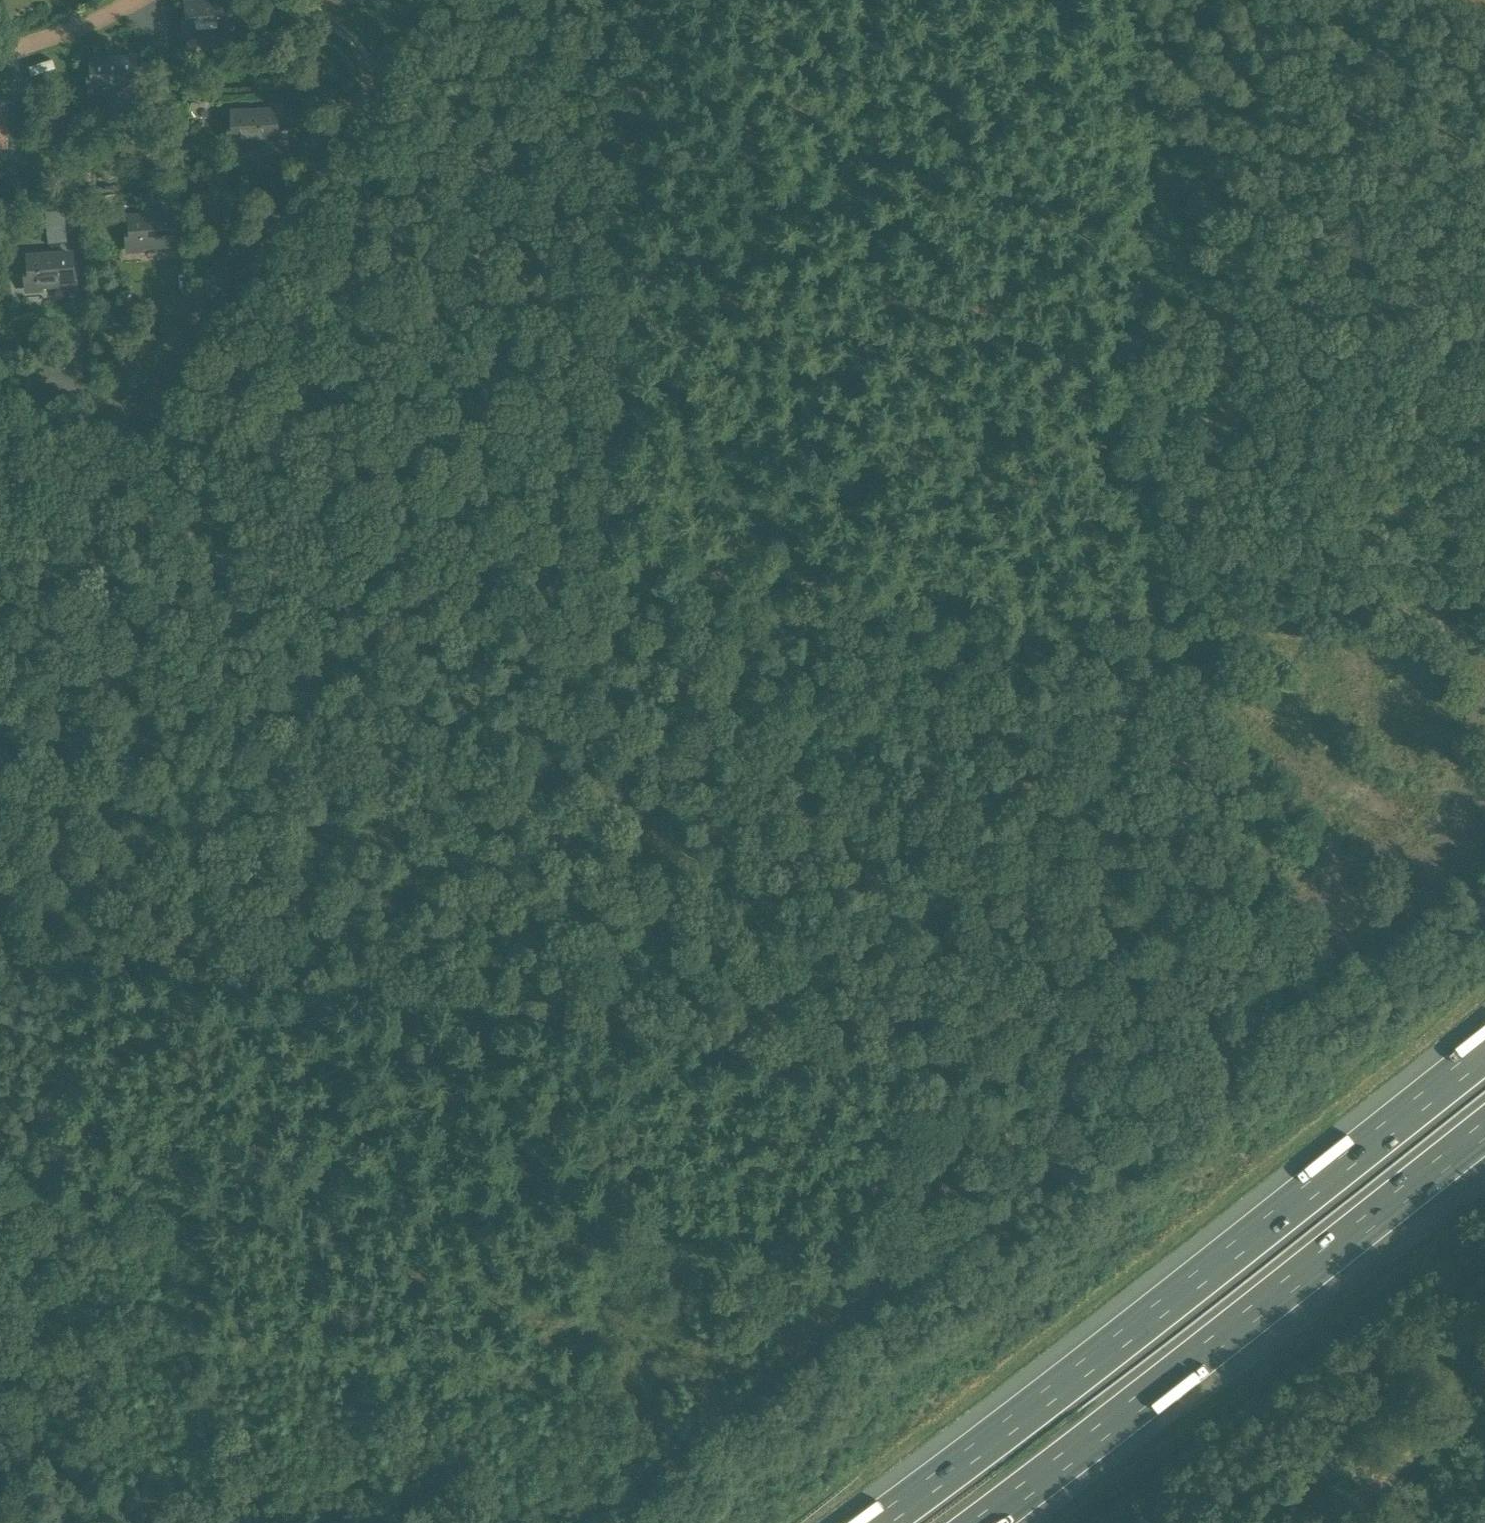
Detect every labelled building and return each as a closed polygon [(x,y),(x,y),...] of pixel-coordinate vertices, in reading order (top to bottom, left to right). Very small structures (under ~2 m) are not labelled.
[(189,15),(185,15),(186,36),(198,35),(198,32),(231,30),(229,0),(188,3),(189,15)] [(94,73),(89,73),(91,94),(103,93),(103,90),(137,87),(134,57),(93,60),(94,73)] [(0,104),(0,147),(10,147),(10,104),(0,104)] [(234,125),(230,125),(231,145),(243,145),(243,142),(277,140),(276,135),(275,110),(234,112),(234,125)] [(132,230),(128,230),(129,251),(141,250),(141,247),(175,244),(173,214),(131,217),(132,230)] [(31,269),(26,269),(28,290),(40,289),(39,286),(73,283),(73,278),(71,253),(30,256),(31,269)]
